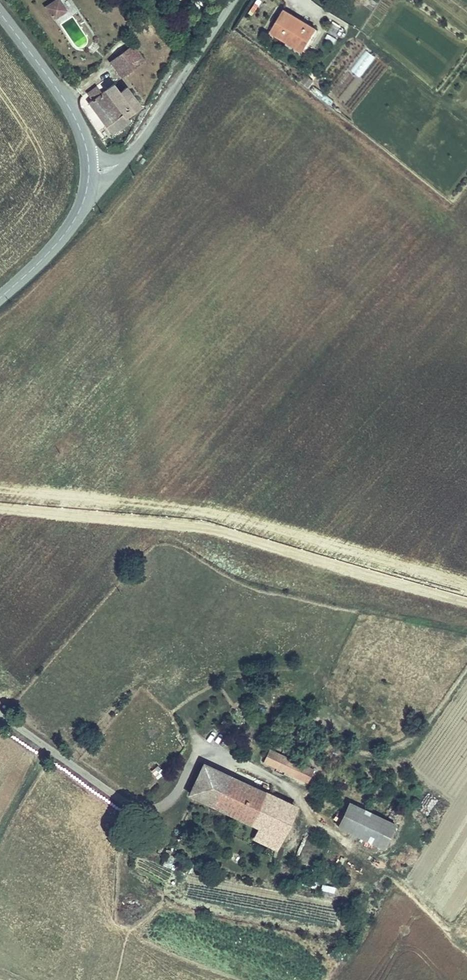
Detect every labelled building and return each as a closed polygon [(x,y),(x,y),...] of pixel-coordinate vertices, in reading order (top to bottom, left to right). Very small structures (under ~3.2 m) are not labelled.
[(56,1),(45,9),(53,19),(64,12),(56,1)] [(290,38),(305,48),(316,32),(282,10),(268,31),(286,44),(290,38)] [(302,54),(305,48),(290,38),(286,44),(302,54)] [(132,42),(107,61),(122,81),(129,76),(127,73),(144,59),(132,42)] [(359,78),(375,56),(364,49),(349,70),(359,78)] [(115,86),(89,106),(112,138),(130,124),(128,120),(140,110),(127,91),(122,94),(115,86)] [(270,748),(264,758),(308,781),(314,770),(270,748)] [(201,799),(216,771),(204,764),(188,794),(201,799)] [(226,775),(216,771),(201,799),(212,804),(226,775)] [(296,812),(226,775),(212,804),(259,828),(281,840),(296,812)] [(350,803),(338,827),(381,849),(394,826),(350,803)] [(276,852),(281,840),(259,828),(253,840),(276,852)]
